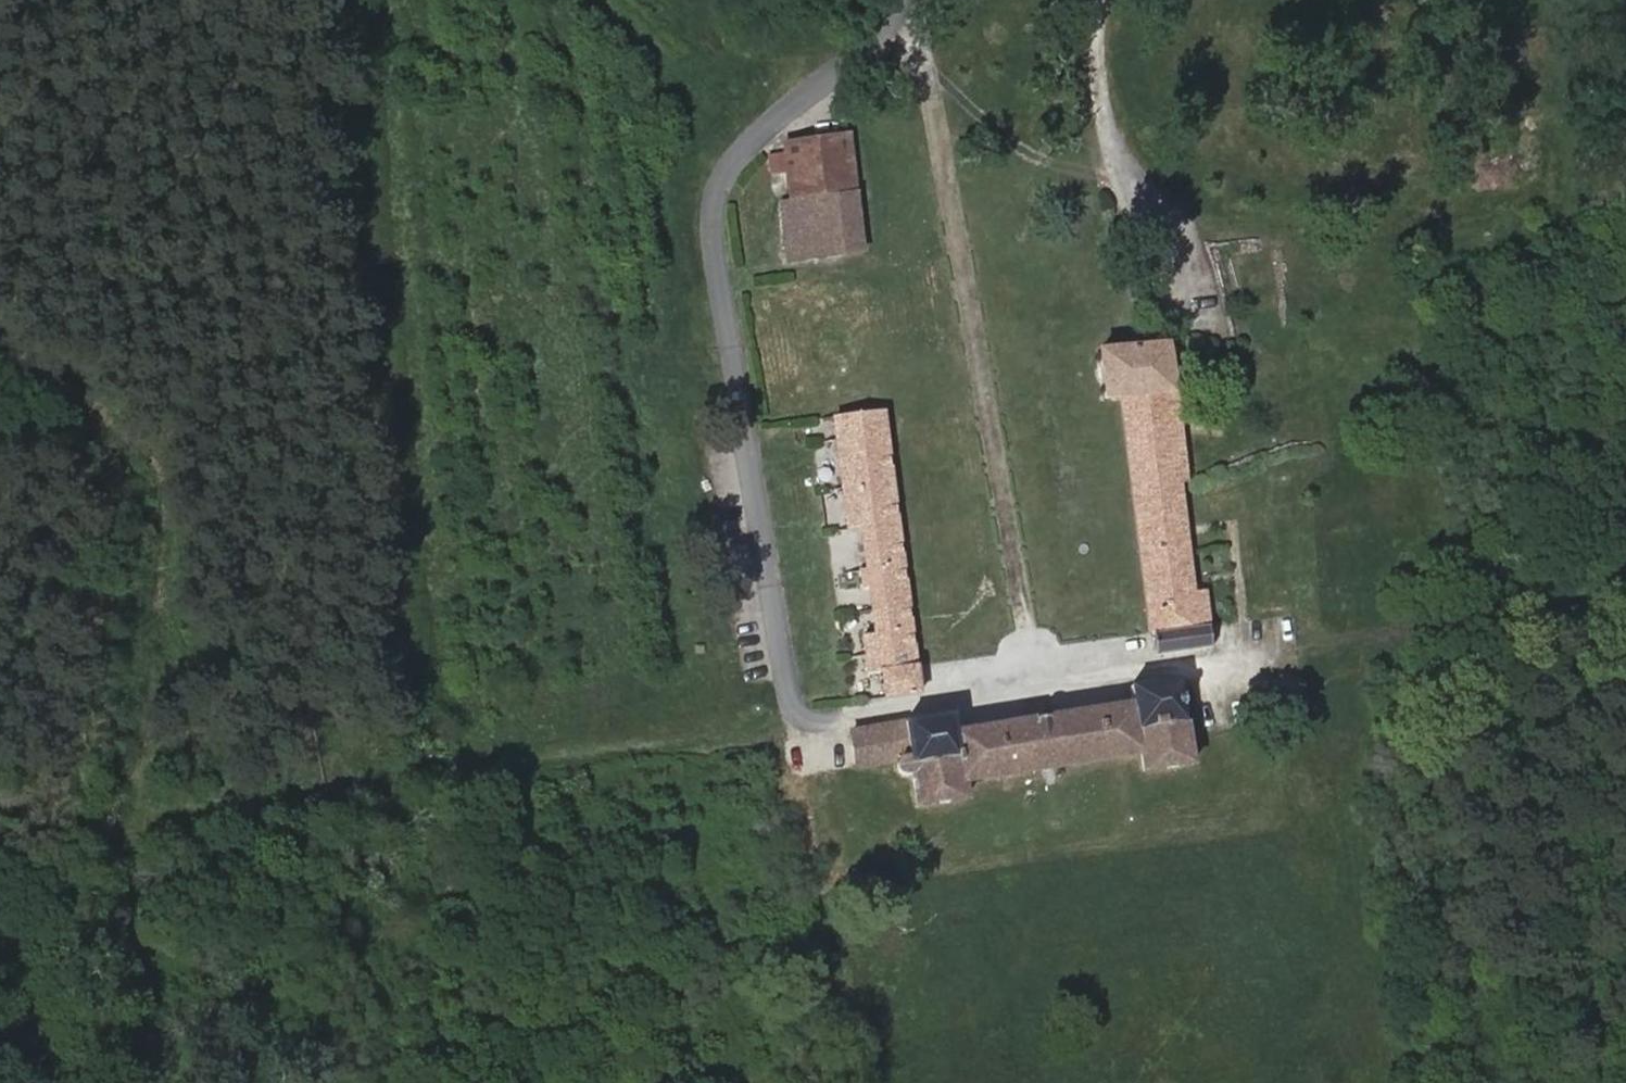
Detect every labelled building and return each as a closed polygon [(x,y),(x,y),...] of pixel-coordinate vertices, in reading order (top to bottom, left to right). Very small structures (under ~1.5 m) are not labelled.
[(858,190),(851,135),(787,142),(793,197),(858,190)] [(866,250),(858,190),(793,197),(787,197),(794,258),(866,250)] [(1212,647),(1208,623),(1196,624),(1188,625),(1186,607),(1194,606),(1178,480),(1183,480),(1169,341),(1104,347),(1109,392),(1125,390),(1158,656),(1183,652),(1212,647)] [(885,407),(836,412),(846,525),(862,525),(879,693),(913,689),(885,407)] [(1190,701),(1189,692),(1188,686),(1179,687),(1178,679),(1127,685),(1129,705),(956,729),(954,712),(883,722),(850,727),(855,758),(874,755),(882,805),(965,793),(963,775),(1136,751),(1139,768),(1190,760),(1182,703),(1190,701)]
